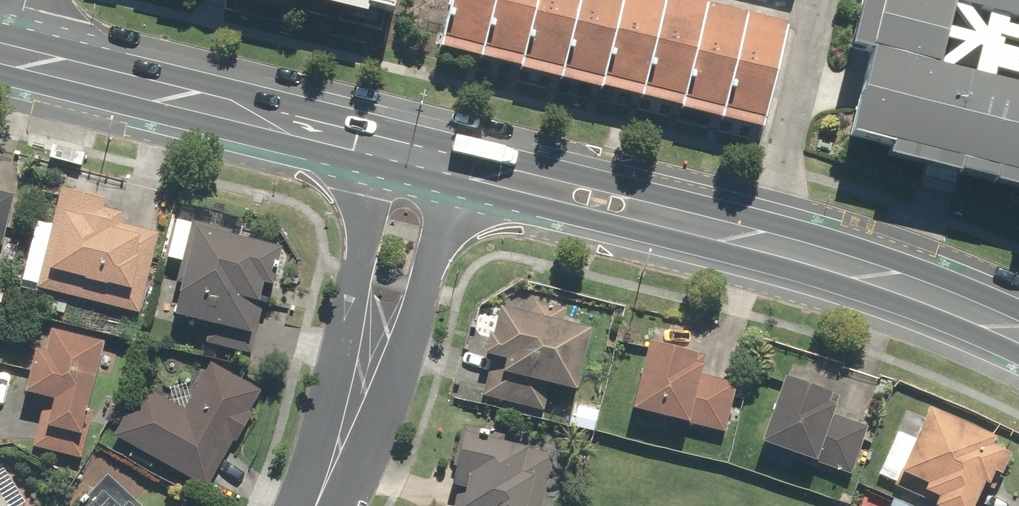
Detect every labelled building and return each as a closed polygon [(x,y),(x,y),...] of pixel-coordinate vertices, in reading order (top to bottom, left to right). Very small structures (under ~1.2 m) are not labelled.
[(382,35),(392,0),(245,0),(382,35)] [(668,0),(451,0),(437,53),(757,134),(784,29),(668,0)] [(835,149),(1018,196),(1015,209),(1018,210),(1018,0),(873,0),(835,149)] [(103,201),(59,191),(36,293),(137,316),(157,227),(118,219),(119,213),(101,209),(103,201)] [(2,291),(6,292),(17,231),(10,230),(15,198),(0,195),(0,300),(2,291)] [(281,242),(175,219),(166,261),(184,265),(172,319),(166,318),(161,341),(193,348),(194,345),(250,357),(265,287),(270,289),(281,242)] [(585,328),(493,307),(487,330),(473,326),(466,354),(489,359),(480,395),(544,410),(549,389),(569,394),(585,328)] [(103,342),(49,332),(44,355),(31,353),(22,396),(42,400),(32,447),(80,457),(103,342)] [(698,357),(643,346),(630,412),(725,431),(734,383),(695,376),(698,357)] [(260,392),(211,363),(183,411),(142,388),(114,435),(206,489),(233,442),(237,444),(255,413),(249,409),(260,392)] [(841,400),(776,379),(754,444),(848,475),(865,425),(836,415),(841,400)] [(928,409),(886,489),(922,505),(968,505),(980,481),(992,487),(1008,455),(986,444),(988,439),(928,409)] [(460,435),(448,482),(458,485),(453,505),(543,505),(554,456),(460,435)] [(108,476),(80,505),(139,505),(108,476)] [(0,492),(0,505),(9,505),(0,492)]
